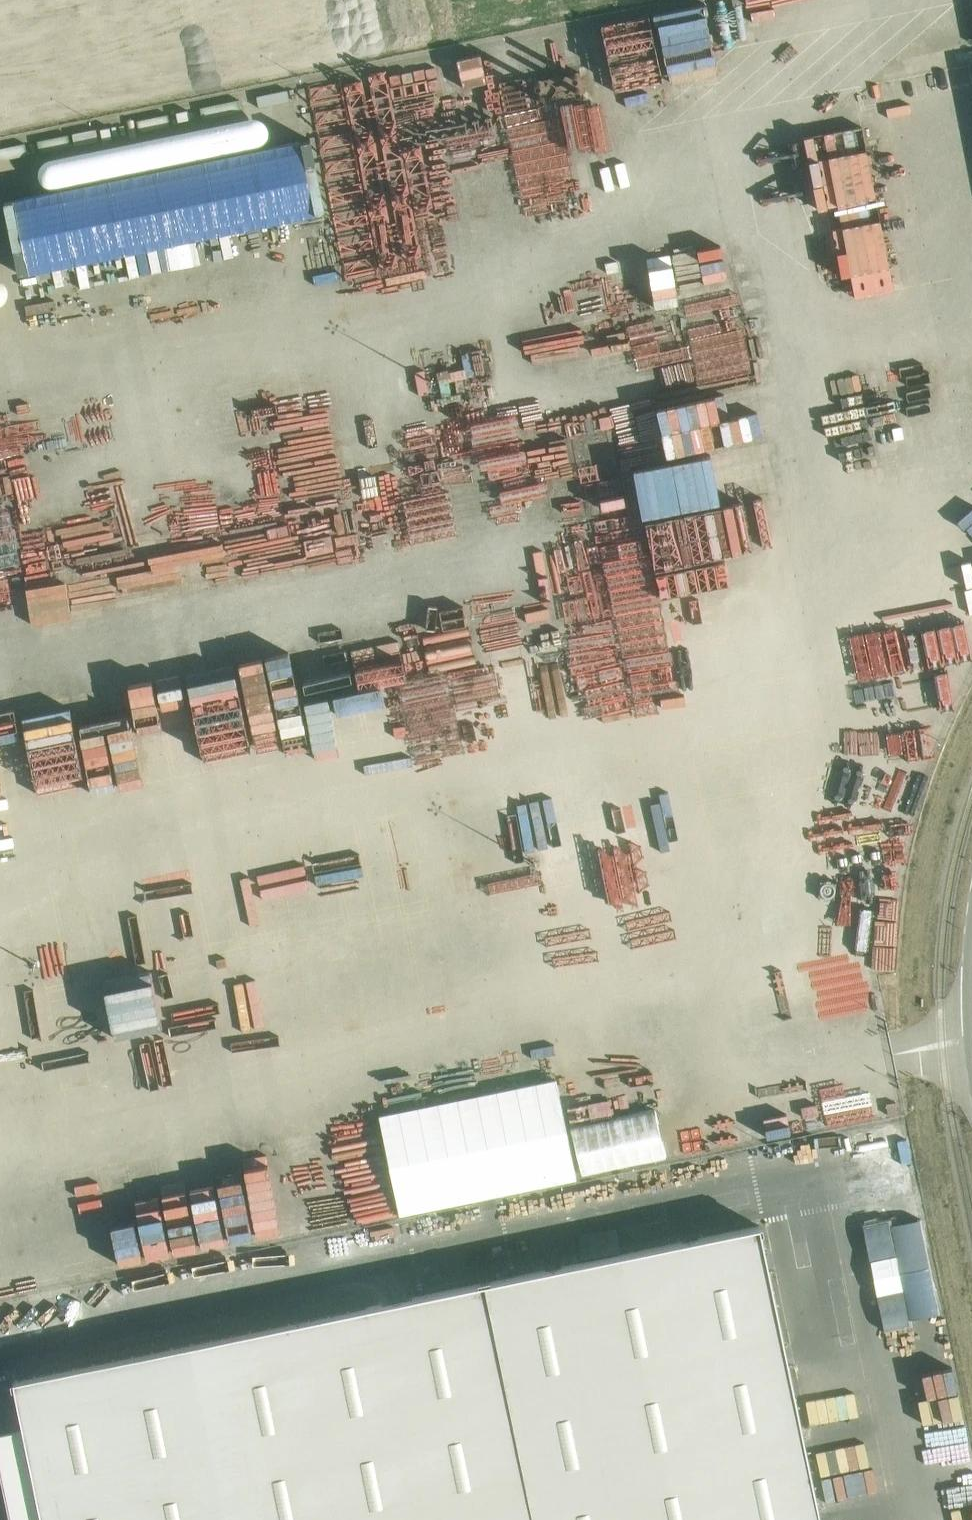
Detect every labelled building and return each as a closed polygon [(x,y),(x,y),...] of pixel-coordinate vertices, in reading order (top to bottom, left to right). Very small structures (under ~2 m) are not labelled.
[(665,10),(642,17),(646,27),(669,20),(665,10)] [(520,64),(604,50),(601,27),(516,40),(520,64)] [(971,57),(971,48),(961,53),(964,60),(971,57)] [(311,181),(288,184),(291,204),(314,201),(311,181)] [(283,186),(263,189),(284,299),(303,296),(293,247),(281,250),(278,236),(292,233),(283,186)] [(369,276),(393,272),(381,201),(357,205),(369,276)] [(62,594),(50,508),(1,515),(6,555),(0,556),(0,627),(18,625),(14,601),(62,594)] [(625,620),(545,629),(547,649),(627,640),(625,620)] [(292,677),(295,695),(333,688),(326,650),(302,654),(305,675),(292,677)] [(782,767),(776,802),(784,838),(784,842),(785,849),(780,875),(783,888),(815,894),(834,890),(838,867),(834,850),(837,849),(840,836),(837,826),(841,805),(833,770),(824,768),(819,747),(820,744),(811,708),(806,707),(774,714),(772,725),(782,767)] [(883,752),(881,790),(914,792),(916,753),(883,752)] [(906,890),(922,800),(898,796),(882,886),(906,890)] [(628,858),(624,845),(601,851),(597,839),(576,844),(583,870),(628,858)] [(304,905),(338,884),(320,854),(297,867),(300,872),(288,879),(304,905)] [(206,876),(225,871),(222,861),(203,866),(206,876)] [(363,905),(385,901),(382,887),(361,891),(363,905)] [(264,898),(241,901),(244,922),(266,919),(264,898)] [(655,919),(611,919),(611,978),(655,978),(655,919)] [(567,1087),(371,1126),(393,1226),(582,1187),(567,1087)] [(800,1108),(805,1132),(887,1115),(882,1091),(800,1108)] [(579,1125),(589,1172),(673,1154),(663,1107),(579,1125)] [(454,1224),(474,1220),(472,1211),(453,1215),(454,1224)] [(897,1216),(869,1220),(875,1257),(902,1253),(907,1285),(883,1289),(889,1324),(944,1316),(929,1215),(898,1220),(897,1216)] [(14,1381),(43,1519),(821,1519),(760,1226),(368,1307),(369,1308),(14,1381)]
